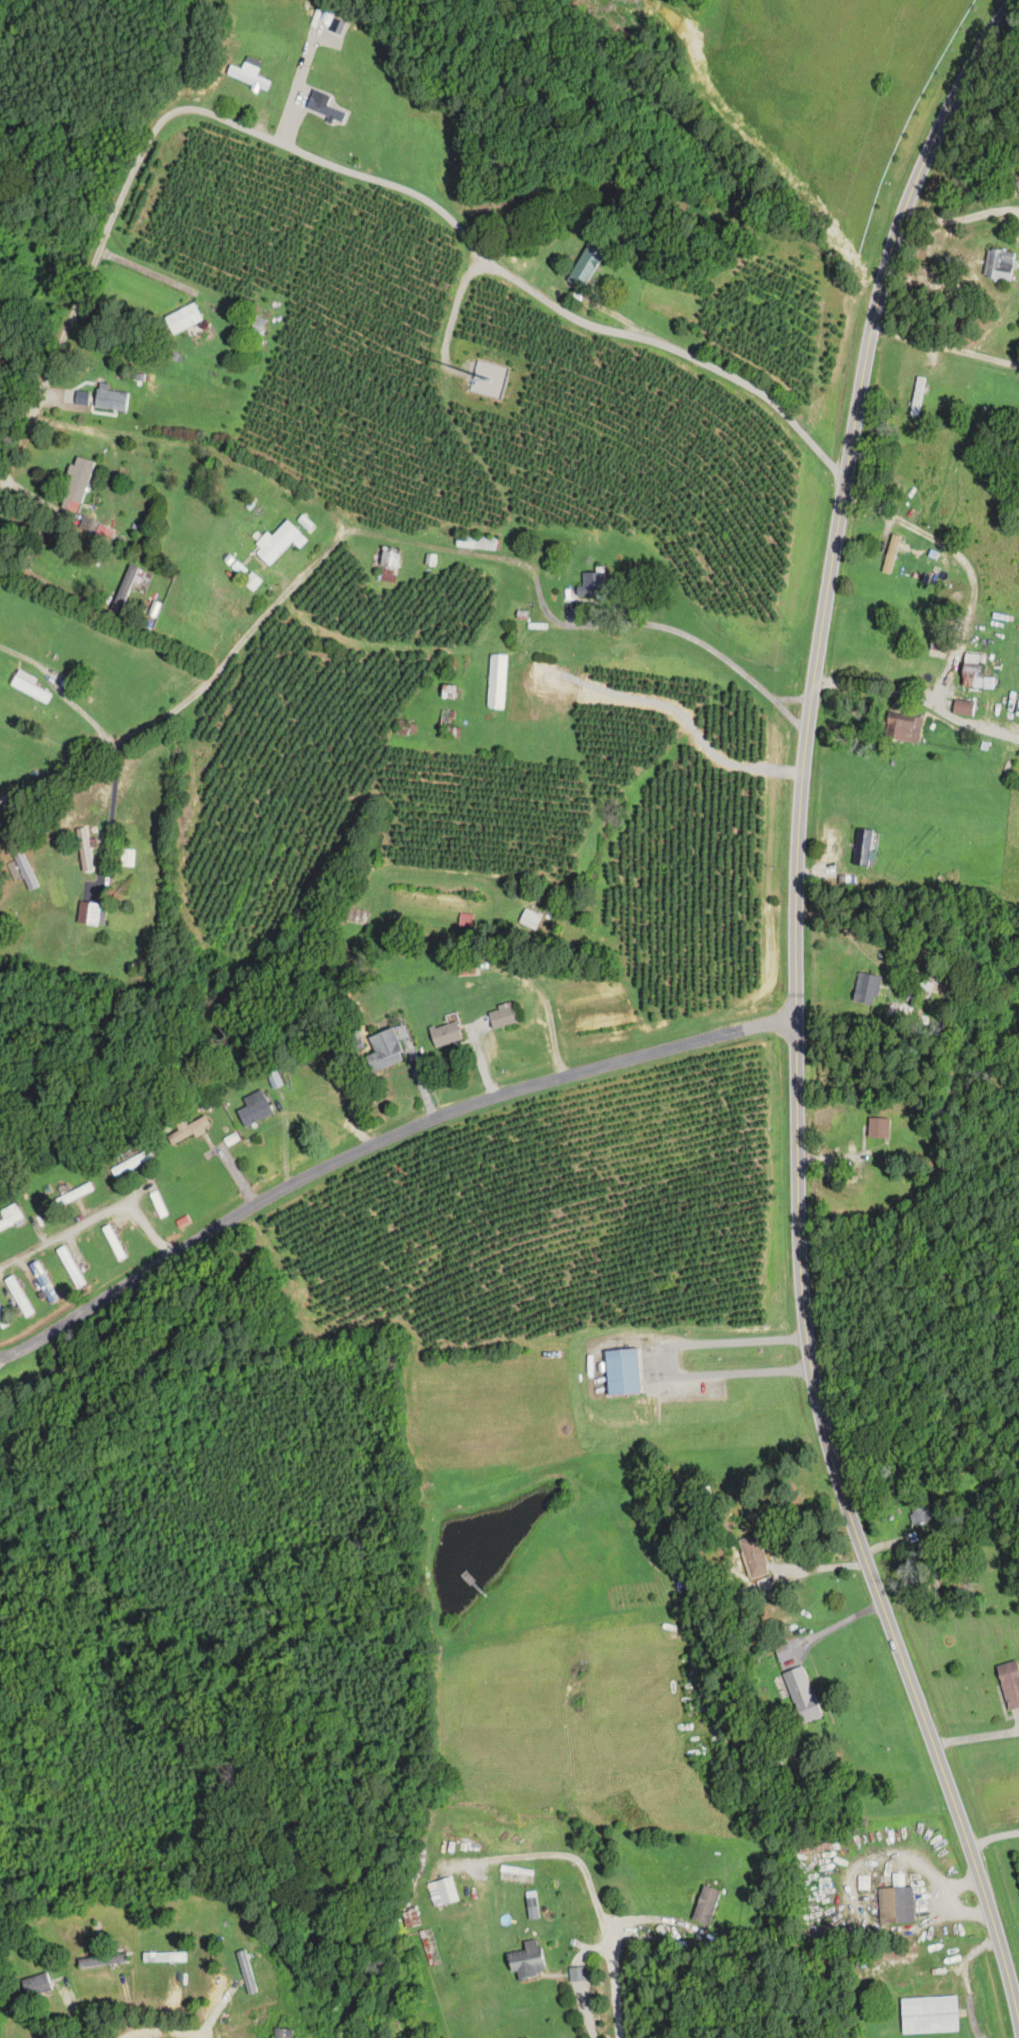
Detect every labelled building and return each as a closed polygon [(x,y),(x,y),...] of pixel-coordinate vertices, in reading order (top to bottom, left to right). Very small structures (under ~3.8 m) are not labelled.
[(262,61),(249,56),(244,70),(231,65),(227,74),(267,90),(271,80),(257,75),(262,61)] [(326,114),(323,121),(341,127),(349,105),(313,93),(308,108),(326,114)] [(567,282),(585,290),(606,247),(589,238),(567,282)] [(982,277),(1010,282),(1016,253),(988,248),(982,277)] [(165,317),(174,335),(203,320),(194,302),(165,317)] [(238,329),(258,338),(266,320),(246,311),(238,329)] [(910,415),(917,416),(924,378),(917,377),(910,415)] [(109,384),(97,383),(96,409),(128,410),(129,393),(109,391),(109,384)] [(62,509),(81,513),(93,461),(73,457),(62,509)] [(269,534),(252,550),(269,566),(300,534),(287,521),(271,536),(269,534)] [(882,572),(891,575),(901,536),(892,534),(882,572)] [(455,547),(498,551),(499,539),(456,536),(455,547)] [(375,580),(396,583),(399,550),(379,547),(375,580)] [(123,613),(139,569),(128,565),(113,609),(123,613)] [(583,573),(583,587),(578,587),(578,596),(605,596),(605,573),(583,573)] [(487,709),(504,710),(507,655),(489,654),(487,709)] [(984,655),(963,655),(963,688),(993,688),(993,677),(984,677),(984,655)] [(554,662),(532,662),(532,694),(554,694),(554,662)] [(51,694),(33,685),(36,679),(19,670),(10,685),(46,704),(51,694)] [(973,716),(974,701),(953,700),(953,715),(973,716)] [(922,718),(886,712),(882,738),(917,744),(922,718)] [(408,736),(411,724),(400,721),(396,733),(408,736)] [(854,865),(871,866),(872,828),(856,827),(854,865)] [(86,828),(77,829),(82,872),(91,871),(86,828)] [(37,887),(21,852),(14,855),(30,890),(37,887)] [(104,924),(105,903),(79,902),(78,923),(104,924)] [(542,914),(525,908),(519,924),(536,930),(542,914)] [(474,974),(474,963),(459,963),(459,974),(474,974)] [(881,975),(858,971),(853,1000),(876,1004),(881,975)] [(920,985),(939,997),(949,982),(932,972),(926,981),(923,979),(920,985)] [(885,1013),(907,1018),(910,1005),(887,1000),(885,1013)] [(512,1004),(488,1011),(493,1028),(517,1021),(512,1004)] [(433,1045),(462,1040),(458,1021),(430,1026),(433,1045)] [(375,1052),(365,1055),(372,1071),(405,1058),(393,1026),(369,1036),(375,1052)] [(274,1088),(282,1084),(274,1066),(266,1070),(274,1088)] [(275,1114),(267,1097),(238,1110),(245,1127),(275,1114)] [(176,1124),(179,1130),(168,1135),(172,1145),(211,1128),(206,1116),(187,1124),(185,1120),(176,1124)] [(889,1117),(869,1117),(869,1137),(889,1137),(889,1117)] [(113,1171),(119,1180),(153,1156),(148,1148),(113,1171)] [(150,1194),(161,1217),(167,1214),(156,1192),(150,1194)] [(23,1221),(16,1204),(1,1210),(5,1220),(0,1221),(0,1230),(23,1221)] [(101,1228),(120,1259),(126,1255),(108,1225),(101,1228)] [(84,1284),(66,1245),(58,1249),(75,1288),(84,1284)] [(29,1266),(51,1300),(58,1296),(35,1262),(29,1266)] [(32,1314),(15,1275),(7,1279),(24,1317),(32,1314)] [(90,1325),(102,1336),(110,1327),(98,1316),(90,1325)] [(640,1393),(638,1349),(605,1350),(606,1383),(598,1384),(598,1395),(640,1393)] [(937,1520),(931,1497),(908,1503),(913,1525),(937,1520)] [(749,1578),(769,1572),(759,1533),(739,1538),(749,1578)] [(1018,1707),(1018,1660),(997,1665),(1008,1710),(1018,1707)] [(804,1665),(783,1672),(801,1724),(821,1717),(804,1665)] [(458,1901),(452,1877),(428,1883),(434,1907),(458,1901)] [(721,1891),(704,1885),(691,1920),(709,1926),(721,1891)] [(914,1923),(914,1888),(880,1888),(880,1924),(914,1923)] [(510,1974),(517,1972),(518,1980),(545,1976),(539,1939),(524,1942),(525,1951),(507,1954),(510,1974)] [(236,1952),(247,1995),(256,1992),(245,1950),(236,1952)] [(142,1962),(185,1962),(186,1952),(142,1952),(142,1962)] [(128,1955),(80,1958),(81,1966),(129,1964),(128,1955)] [(21,1981),(27,1999),(53,1991),(47,1973),(21,1981)] [(902,1998),(903,2032),(958,2031),(957,1997),(902,1998)] [(275,2037),(290,2037),(290,2024),(275,2024),(275,2037)]
